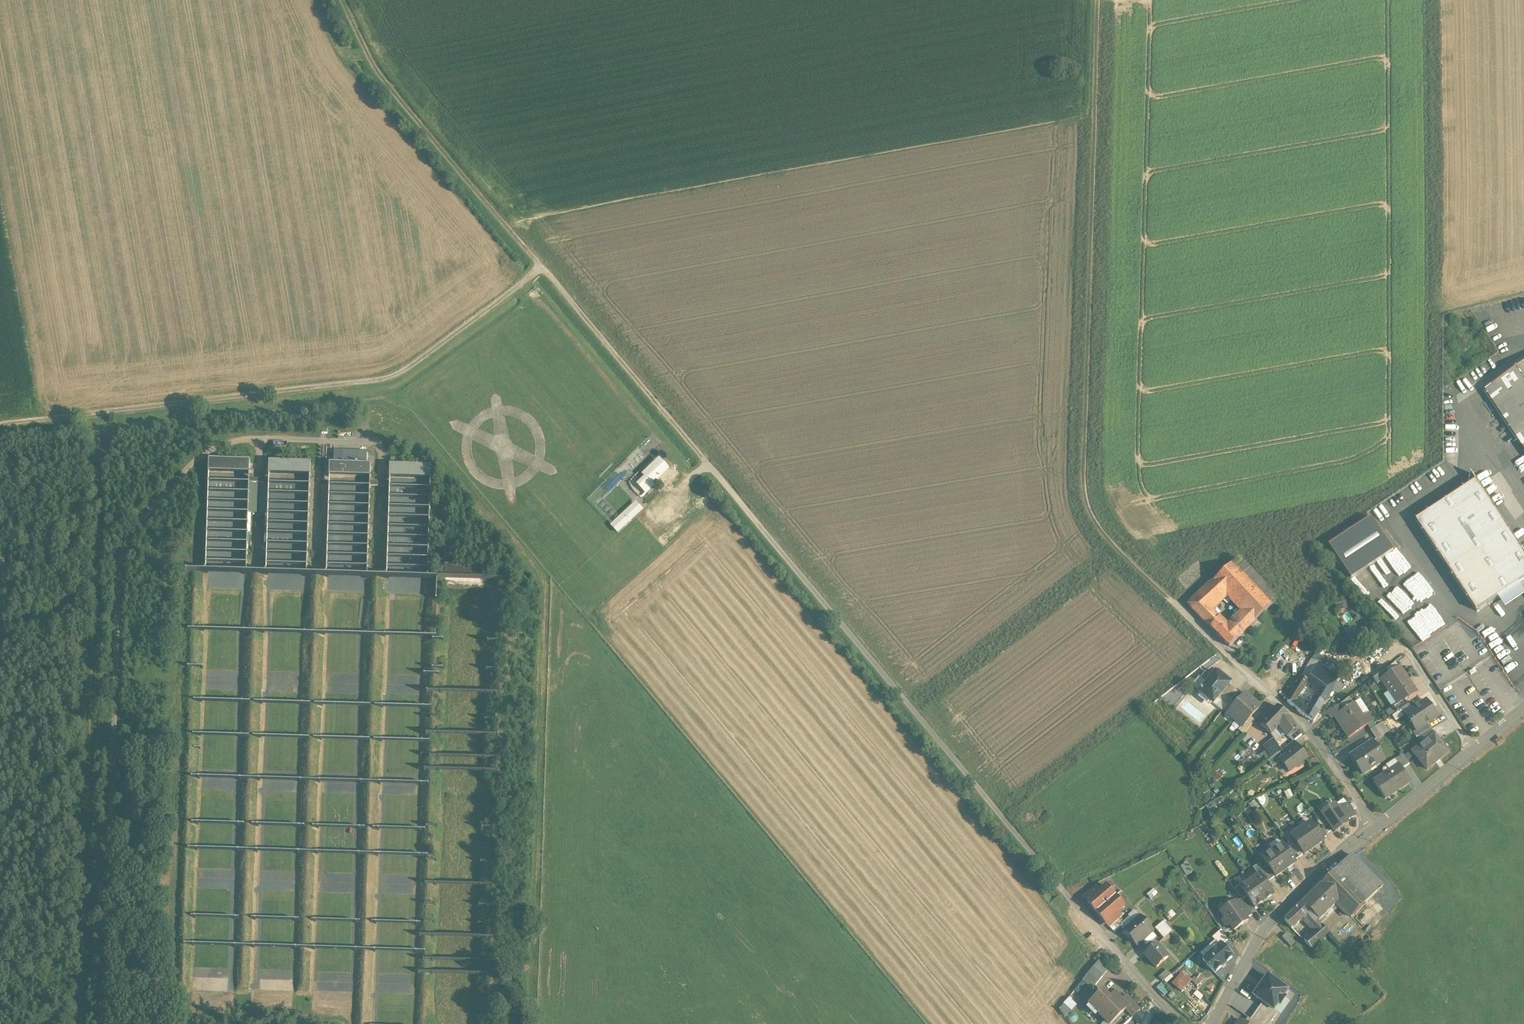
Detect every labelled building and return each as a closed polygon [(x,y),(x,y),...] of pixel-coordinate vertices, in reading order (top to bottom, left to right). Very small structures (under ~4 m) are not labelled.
[(1486,391),(1523,449),(1523,366),(1486,391)] [(367,464),(368,452),(332,450),(331,462),(325,462),(324,475),(343,476),(343,486),(351,486),(350,500),(366,501),(367,490),(369,490),(371,464),(367,464)] [(306,475),(306,461),(265,461),(265,473),(276,473),(276,464),(286,465),(286,475),(306,475)] [(643,474),(646,478),(639,484),(646,492),(653,485),(652,484),(667,470),(660,462),(650,471),(649,469),(643,474)] [(426,498),(426,465),(386,464),(386,476),(403,476),(403,490),(409,490),(409,498),(426,498)] [(1417,522),(1477,613),(1523,582),(1523,553),(1471,474),(1476,483),(1417,522)] [(637,505),(636,504),(629,512),(635,517),(640,511),(636,507),(637,505)] [(424,525),(425,507),(411,507),(411,512),(404,512),(404,519),(416,520),(416,525),(424,525)] [(635,517),(629,512),(621,520),(626,525),(635,517)] [(1370,519),(1328,547),(1350,580),(1392,552),(1370,519)] [(1269,591),(1241,561),(1234,567),(1262,597),(1269,591)] [(1231,564),(1213,582),(1226,596),(1244,615),(1245,615),(1253,623),(1256,620),(1270,606),(1262,597),(1234,567),(1231,564)] [(1213,582),(1188,606),(1205,624),(1213,616),(1210,612),(1226,596),(1213,582)] [(1277,599),(1269,591),(1262,597),(1270,606),(1277,599)] [(1244,615),(1237,619),(1247,629),(1253,623),(1245,615),(1244,615)] [(1224,626),(1213,616),(1205,624),(1216,634),(1224,626)] [(1236,620),(1226,629),(1224,626),(1216,634),(1229,647),(1247,629),(1237,619),(1236,620)] [(1253,623),(1247,629),(1252,635),(1261,626),(1256,620),(1253,623)] [(1323,658),(1316,655),(1307,669),(1313,674),(1319,664),(1323,658)] [(1313,674),(1307,669),(1286,702),(1292,707),(1296,701),(1297,700),(1307,683),(1314,688),(1327,671),(1319,664),(1313,674)] [(1395,664),(1385,670),(1389,676),(1399,670),(1395,664)] [(1338,669),(1332,675),(1338,680),(1338,679),(1343,673),(1338,669)] [(1206,684),(1201,690),(1200,691),(1199,693),(1213,705),(1217,699),(1228,685),(1232,681),(1218,670),(1211,678),(1206,684)] [(1385,670),(1373,680),(1377,685),(1382,682),(1381,681),(1389,676),(1385,670)] [(1416,694),(1399,670),(1389,676),(1381,681),(1382,682),(1389,693),(1397,705),(1398,706),(1403,702),(1416,694)] [(1332,675),(1327,671),(1314,688),(1319,692),(1314,699),(1323,705),(1332,690),(1338,680),(1332,675)] [(1205,673),(1200,679),(1206,684),(1211,678),(1205,673)] [(1338,680),(1332,690),(1337,693),(1343,683),(1338,679),(1338,680)] [(1238,693),(1228,685),(1217,699),(1226,707),(1231,701),(1238,693)] [(1384,697),(1392,709),(1397,705),(1389,693),(1384,697)] [(1236,705),(1228,715),(1241,727),(1242,727),(1250,718),(1259,708),(1245,695),(1236,705)] [(1348,698),(1338,707),(1342,712),(1353,705),(1348,698)] [(1314,699),(1308,710),(1304,708),(1296,701),(1292,707),(1300,714),(1313,722),(1323,705),(1314,699)] [(1226,707),(1223,711),(1228,715),(1236,705),(1231,701),(1226,707)] [(1367,715),(1358,701),(1353,705),(1361,718),(1367,715)] [(1403,702),(1398,706),(1397,705),(1392,709),(1396,714),(1399,712),(1407,707),(1403,702)] [(1415,709),(1406,715),(1411,723),(1431,710),(1425,702),(1415,709)] [(1407,707),(1399,712),(1402,718),(1406,715),(1415,709),(1412,704),(1407,707)] [(1361,718),(1353,705),(1342,712),(1331,719),(1330,719),(1331,720),(1334,718),(1348,739),(1367,727),(1372,723),(1367,715),(1361,718)] [(1338,706),(1328,714),(1331,719),(1342,712),(1338,707),(1338,706)] [(1288,718),(1277,707),(1260,725),(1271,736),(1279,727),(1288,737),(1291,734),(1297,730),(1288,718)] [(1431,710),(1411,723),(1417,731),(1428,724),(1429,724),(1430,723),(1437,719),(1431,710)] [(1250,718),(1242,727),(1241,727),(1238,731),(1243,736),(1255,722),(1250,718)] [(1372,723),(1367,727),(1370,732),(1376,728),(1372,723)] [(1418,739),(1430,730),(1433,728),(1430,723),(1429,724),(1428,724),(1417,731),(1414,733),(1418,739)] [(1370,732),(1376,741),(1388,733),(1381,724),(1376,728),(1370,732)] [(1271,736),(1260,725),(1255,730),(1264,740),(1268,737),(1271,736)] [(1297,730),(1291,734),(1295,739),(1301,735),(1297,730)] [(1430,730),(1418,739),(1423,744),(1434,735),(1434,736),(1435,735),(1430,730)] [(1412,753),(1414,756),(1426,770),(1448,753),(1434,736),(1434,735),(1423,744),(1412,753)] [(1281,750),(1271,736),(1268,737),(1264,740),(1261,742),(1265,748),(1265,747),(1273,757),(1281,751),(1281,750)] [(1273,757),(1271,760),(1268,761),(1272,767),(1280,761),(1297,748),(1293,742),(1281,751),(1273,757)] [(1372,743),(1350,757),(1362,775),(1384,761),(1372,743)] [(1297,748),(1280,761),(1289,772),(1294,768),(1297,768),(1300,766),(1301,763),(1306,759),(1297,747),(1297,748)] [(1402,755),(1394,761),(1398,766),(1398,765),(1402,770),(1409,765),(1402,755)] [(1398,766),(1373,782),(1385,800),(1410,783),(1402,770),(1398,765),(1398,766)] [(1213,781),(1199,789),(1205,799),(1208,797),(1205,792),(1216,785),(1213,781)] [(1356,815),(1348,805),(1339,812),(1346,822),(1356,815)] [(1334,806),(1321,815),(1334,833),(1347,824),(1346,822),(1339,812),(1334,806)] [(1310,823),(1300,830),(1313,849),(1323,842),(1322,840),(1314,830),(1310,823)] [(1327,837),(1319,826),(1314,830),(1322,840),(1327,837)] [(1313,849),(1300,830),(1291,837),(1303,855),(1304,856),(1313,849)] [(1303,855),(1295,844),(1291,848),(1298,858),(1303,855)] [(1286,851),(1282,846),(1272,853),(1285,871),(1295,864),(1293,862),(1286,851)] [(1298,858),(1291,848),(1286,851),(1293,862),(1298,858)] [(1285,871),(1272,853),(1262,860),(1267,867),(1275,877),(1275,878),(1285,871)] [(1350,855),(1333,872),(1365,904),(1382,887),(1350,855)] [(1189,863),(1182,866),(1186,876),(1193,873),(1189,863)] [(1262,870),(1258,864),(1252,869),(1258,876),(1259,875),(1265,884),(1270,881),(1262,870)] [(1275,877),(1267,867),(1262,870),(1270,881),(1275,877)] [(1365,904),(1333,872),(1326,880),(1332,885),(1325,892),(1337,904),(1351,918),(1365,904)] [(1265,884),(1259,875),(1258,876),(1249,882),(1263,902),(1273,895),(1265,884)] [(1326,880),(1319,886),(1325,892),(1332,885),(1326,880)] [(1241,888),(1240,888),(1246,897),(1254,908),(1263,902),(1249,882),(1241,888)] [(1246,897),(1240,888),(1241,888),(1240,886),(1234,890),(1241,900),(1246,897)] [(1319,886),(1301,904),(1315,919),(1318,922),(1337,904),(1325,892),(1319,886)] [(1091,900),(1087,902),(1096,913),(1114,897),(1105,887),(1100,891),(1091,900)] [(1087,896),(1091,900),(1100,891),(1096,887),(1087,896)] [(1114,897),(1096,913),(1105,923),(1107,921),(1117,913),(1123,908),(1114,897)] [(1241,900),(1236,904),(1246,919),(1252,915),(1241,900)] [(1234,903),(1220,912),(1225,918),(1223,919),(1222,922),(1225,925),(1228,926),(1229,925),(1233,931),(1247,921),(1246,919),(1236,904),(1234,903)] [(1315,919),(1301,904),(1284,921),(1291,929),(1302,918),(1309,925),(1315,919)] [(1134,911),(1128,917),(1134,923),(1140,918),(1134,911)] [(1117,913),(1107,921),(1111,926),(1118,920),(1121,917),(1117,913)] [(1140,918),(1134,923),(1124,933),(1138,948),(1154,933),(1140,917),(1140,918)] [(1318,922),(1315,919),(1309,925),(1315,931),(1315,932),(1322,926),(1318,922)] [(1111,926),(1109,928),(1114,933),(1120,928),(1122,925),(1118,920),(1111,926)] [(1163,922),(1154,929),(1159,934),(1167,927),(1163,922)] [(1315,931),(1304,941),(1311,949),(1328,933),(1322,926),(1315,932),(1315,931)] [(1167,927),(1159,934),(1163,939),(1172,932),(1167,927)] [(1221,931),(1213,937),(1219,945),(1220,944),(1221,946),(1227,940),(1221,931)] [(1294,944),(1287,937),(1284,940),(1291,947),(1294,944)] [(1167,956),(1156,944),(1144,955),(1149,961),(1149,960),(1157,970),(1164,963),(1169,959),(1167,956)] [(1219,945),(1202,960),(1214,973),(1232,958),(1221,946),(1220,944),(1219,945)] [(1099,960),(1082,981),(1092,990),(1110,968),(1099,960)] [(1167,970),(1158,978),(1162,982),(1171,975),(1167,970)] [(1201,972),(1192,982),(1199,988),(1208,978),(1201,972)] [(1183,993),(1192,982),(1181,973),(1172,985),(1183,993)] [(1262,1003),(1273,1011),(1274,1011),(1278,1005),(1280,1006),(1285,998),(1283,997),(1288,991),(1268,976),(1253,997),(1262,1003)] [(1102,993),(1089,1005),(1108,1023),(1111,1023),(1125,1010),(1127,1008),(1121,1001),(1119,999),(1113,1005),(1102,993)] [(1140,1011),(1127,996),(1121,1001),(1127,1008),(1125,1010),(1132,1018),(1140,1011)] [(1067,1000),(1059,1010),(1065,1016),(1075,1006),(1067,1000)] [(1255,1023),(1270,1023),(1278,1013),(1274,1011),(1273,1011),(1262,1003),(1250,1020),(1255,1023)]
